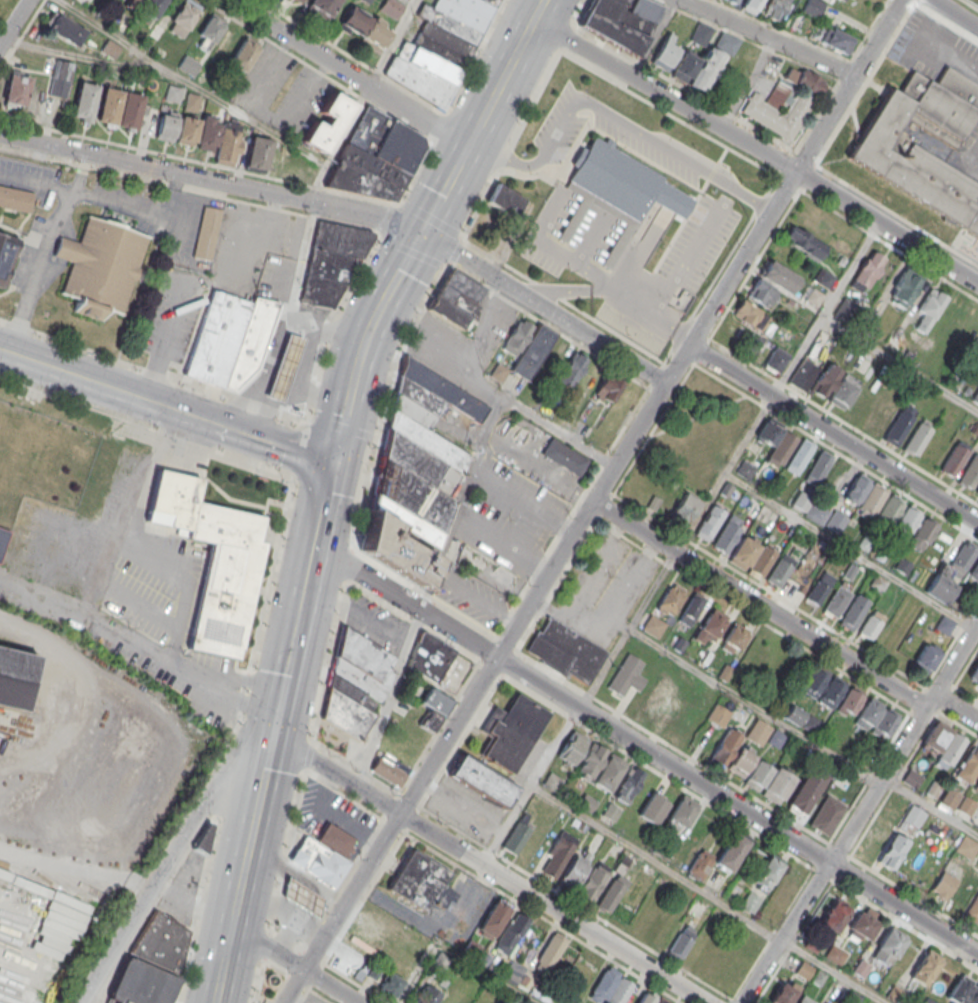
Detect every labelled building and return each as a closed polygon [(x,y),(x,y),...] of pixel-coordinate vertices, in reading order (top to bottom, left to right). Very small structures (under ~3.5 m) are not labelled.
[(123,0),(121,3),(136,12),(137,9),(155,19),(166,0),(122,0),(123,0)] [(189,0),(180,0),(168,31),(185,38),(199,4),(189,0)] [(307,4),(328,17),(339,0),(310,0),(307,4)] [(404,6),(394,0),(384,0),(378,10),(396,21),(404,6)] [(431,7),(435,0),(498,0),(442,109),(383,73),(392,55),(395,57),(403,40),(412,45),(425,18),(416,14),(422,2),(431,7)] [(636,57),(666,6),(652,0),(590,0),(578,23),(636,57)] [(741,8),(755,15),(763,0),(745,0),(741,8)] [(776,22),(791,0),(769,0),(761,12),(776,22)] [(825,4),(818,0),(807,0),(802,10),(818,18),(825,4)] [(380,52),(394,28),(350,3),(337,28),(380,52)] [(74,47),(85,31),(54,10),(43,26),(74,47)] [(213,43),(225,23),(210,14),(197,34),(213,43)] [(713,28),(698,21),(689,39),(704,47),(713,28)] [(212,53),(226,61),(242,33),(227,25),(212,53)] [(820,44),(847,55),(854,39),(826,27),(820,44)] [(702,59),(682,50),(670,77),(706,93),(724,53),(732,57),(740,40),(721,31),(713,49),(707,47),(702,59)] [(679,49),(670,44),(674,36),(667,32),(651,61),(667,70),(679,49)] [(244,73),(259,46),(245,37),(229,65),(244,73)] [(101,52),(113,58),(119,46),(107,40),(101,52)] [(49,94),(66,98),(73,62),(55,59),(49,94)] [(767,99),(750,91),(738,116),(793,141),(813,97),(818,99),(825,82),(790,65),(782,82),(776,79),(767,99)] [(946,65),(977,85),(977,111),(954,148),(904,118),(901,123),(909,128),(904,135),(912,140),(911,142),(977,184),(977,238),(846,156),(888,87),(896,92),(910,70),(933,83),(946,65)] [(31,77),(10,72),(2,101),(23,107),(31,77)] [(79,81),(97,85),(89,123),(79,121),(79,117),(71,115),(79,81)] [(103,86),(122,91),(115,125),(95,120),(103,86)] [(124,91),(142,95),(136,128),(116,125),(124,91)] [(331,91),(353,105),(323,153),(301,140),(313,120),(322,126),(328,117),(319,111),(331,91)] [(393,201),(421,146),(419,136),(368,104),(322,186),(393,201)] [(171,142),(180,112),(162,107),(154,137),(171,142)] [(199,118),(181,115),(176,143),(194,146),(199,118)] [(221,119),(203,115),(196,148),(214,151),(221,119)] [(244,126),(226,121),(215,162),(234,166),(244,126)] [(693,200),(661,180),(663,177),(593,135),(585,149),(576,166),(564,186),(581,197),(557,237),(565,243),(589,202),(625,223),(601,263),(609,269),(650,199),(682,218),(693,200)] [(264,173),(272,141),(251,136),(244,168),(264,173)] [(273,175),(296,180),(302,155),(280,150),(273,175)] [(486,202),(516,217),(525,198),(494,184),(486,202)] [(0,185),(0,207),(28,213),(33,193),(0,185)] [(203,205),(221,209),(210,260),(192,256),(203,205)] [(86,214),(131,230),(148,236),(121,314),(104,309),(99,320),(72,311),(76,299),(60,293),(71,262),(68,261),(52,255),(58,236),(61,236),(76,241),(77,242),(86,214)] [(306,305),(331,309),(373,236),(374,234),(371,231),(317,220),(299,296),(307,298),(306,305)] [(782,241),(818,261),(827,244),(791,224),(782,241)] [(0,233),(0,290),(3,291),(18,238),(0,233)] [(886,258),(869,249),(853,282),(869,290),(886,258)] [(799,276),(768,260),(758,277),(747,296),(769,308),(780,289),(789,295),(799,276)] [(835,275),(819,266),(811,280),(827,289),(835,275)] [(464,331),(486,287),(448,268),(427,312),(464,331)] [(902,310),(922,280),(905,269),(885,298),(902,310)] [(816,307),(824,294),(811,287),(804,300),(816,307)] [(212,288),(183,374),(222,387),(251,302),(248,301),(212,288)] [(924,335),(946,298),(931,289),(918,311),(924,314),(915,329),(924,335)] [(222,387),(230,390),(254,365),(276,299),(251,293),(248,301),(251,302),(222,387)] [(846,321),(858,304),(844,295),(833,313),(846,321)] [(732,315),(764,334),(774,318),(741,299),(732,315)] [(532,324),(517,317),(502,349),(517,356),(532,324)] [(556,332),(539,322),(511,371),(528,381),(556,332)] [(745,345),(756,352),(764,341),(752,333),(745,345)] [(303,340),(287,334),(271,380),(265,398),(282,403),(288,386),(303,340)] [(764,368),(780,375),(789,353),(773,346),(764,368)] [(568,392),(588,360),(572,351),(553,382),(568,392)] [(403,354),(381,456),(360,549),(422,589),(452,502),(445,497),(461,473),(469,455),(428,430),(445,402),(478,423),(487,407),(403,354)] [(788,383),(805,393),(819,369),(802,359),(788,383)] [(826,399),(840,369),(825,361),(811,392),(826,399)] [(860,381),(843,372),(827,401),(844,410),(860,381)] [(622,382),(606,373),(593,395),(609,405),(622,382)] [(894,448),(917,411),(906,403),(902,410),(899,408),(879,437),(894,448)] [(783,430),(783,429),(764,420),(755,439),(773,447),(766,462),(781,469),(797,436),(783,430)] [(903,448),(917,457),(933,431),(919,422),(903,448)] [(551,436),(541,453),(577,476),(587,459),(551,436)] [(815,445),(802,437),(784,469),(797,476),(815,445)] [(939,470),(953,479),(969,453),(955,445),(939,470)] [(802,479),(816,487),(835,457),(821,448),(802,479)] [(971,490),(977,479),(977,458),(973,455),(957,481),(971,490)] [(737,473),(750,478),(754,468),(741,463),(737,473)] [(156,469),(200,478),(195,501),(262,516),(257,541),(263,542),(236,658),(187,647),(210,542),(175,534),(176,527),(144,521),(156,469)] [(858,509),(872,517),(888,492),(874,483),(858,509)] [(848,519),(799,490),(790,506),(838,535),(848,519)] [(684,528),(700,502),(684,492),(668,519),(684,528)] [(875,518),(890,527),(906,501),(890,492),(875,518)] [(707,542),(725,512),(711,504),(694,534),(707,542)] [(892,531),(906,539),(922,514),(908,505),(892,531)] [(726,554),(744,522),(730,513),(712,546),(726,554)] [(938,522),(924,515),(909,547),(923,554),(938,522)] [(9,531),(0,528),(0,556),(9,531)] [(746,570),(760,541),(742,533),(729,561),(746,570)] [(949,567),(962,575),(977,550),(965,541),(949,567)] [(777,553),(765,545),(747,571),(760,579),(777,553)] [(473,547),(462,547),(462,560),(473,560),(473,547)] [(765,581),(780,589),(796,561),(781,553),(765,581)] [(967,575),(977,581),(977,557),(967,575)] [(836,578),(822,570),(804,599),(817,608),(836,578)] [(656,607),(673,616),(686,591),(670,582),(656,607)] [(824,613),(839,619),(850,591),(834,585),(824,613)] [(688,627),(706,599),(694,592),(677,620),(688,627)] [(838,625),(852,632),(869,600),(855,593),(838,625)] [(711,647),(729,618),(711,607),(694,637),(711,647)] [(886,617),(871,608),(856,632),(870,641),(886,617)] [(641,627),(656,638),(667,624),(651,613),(641,627)] [(605,651),(547,615),(537,632),(536,631),(524,650),(585,685),(605,651)] [(942,616),(935,628),(947,636),(955,624),(942,616)] [(720,648),(737,655),(749,629),(732,622),(720,648)] [(342,625),(320,718),(358,741),(374,715),(358,705),(360,702),(371,708),(375,701),(365,695),(367,693),(379,701),(388,688),(394,670),(387,665),(393,656),(342,625)] [(456,650),(423,630),(421,630),(419,631),(406,665),(435,683),(456,650)] [(927,674),(942,651),(925,641),(911,664),(927,674)] [(23,711),(0,706),(0,647),(36,656),(23,711)] [(606,685),(626,652),(643,662),(637,673),(645,678),(638,691),(628,685),(622,696),(606,685)] [(977,683),(977,660),(967,677),(977,683)] [(826,674),(811,667),(801,688),(817,695),(826,674)] [(641,708),(661,675),(679,685),(671,698),(681,703),(673,715),(664,710),(658,719),(641,708)] [(847,684),(832,675),(817,700),(832,709),(847,684)] [(865,694),(851,685),(837,706),(851,716),(865,694)] [(429,732),(453,706),(432,687),(418,701),(429,711),(418,722),(429,732)] [(550,713),(516,692),(504,712),(495,706),(479,729),(489,736),(478,754),(512,774),(550,713)] [(900,712),(867,697),(854,725),(870,732),(871,731),(888,739),(900,712)] [(706,718),(722,728),(731,712),(715,702),(706,718)] [(783,716),(799,727),(808,714),(792,703),(783,716)] [(772,728),(757,718),(744,737),(760,747),(772,728)] [(936,755),(952,731),(936,720),(920,744),(936,755)] [(742,735),(727,727),(709,760),(724,768),(742,735)] [(556,757),(571,766),(587,740),(572,730),(556,757)] [(950,768),(966,739),(953,732),(938,761),(950,768)] [(369,771),(401,787),(418,751),(387,735),(369,771)] [(605,750),(589,742),(575,773),(592,781),(605,750)] [(725,768),(740,778),(757,754),(743,743),(725,768)] [(977,771),(977,748),(971,744),(955,777),(972,785),(977,771)] [(607,793),(627,764),(611,753),(591,782),(607,793)] [(460,754),(517,789),(505,808),(448,774),(460,754)] [(743,784),(780,804),(795,778),(774,766),(773,768),(757,759),(743,784)] [(644,773),(629,765),(612,797),(626,805),(644,773)] [(803,818),(826,778),(807,768),(785,808),(803,818)] [(904,780),(914,787),(922,777),(911,770),(904,780)] [(977,803),(946,786),(938,800),(970,817),(977,803)] [(670,801),(653,790),(637,815),(655,826),(670,801)] [(828,836),(846,805),(827,793),(808,824),(828,836)] [(577,805),(589,812),(596,801),(584,794),(577,805)] [(683,832),(700,805),(684,794),(666,821),(683,832)] [(602,814),(613,821),(620,809),(608,802),(602,814)] [(901,821),(918,830),(927,812),(910,803),(901,821)] [(500,846),(514,855),(532,827),(518,818),(500,846)] [(354,838),(325,821),(314,838),(305,832),(288,860),(334,888),(349,862),(343,858),(354,838)] [(204,853),(211,828),(202,826),(196,851),(204,853)] [(541,874),(557,881),(575,837),(559,830),(541,874)] [(731,873),(749,841),(732,831),(717,858),(700,849),(687,872),(702,881),(712,863),(731,873)] [(892,870),(909,841),(893,832),(876,861),(892,870)] [(977,850),(977,843),(964,834),(954,850),(972,860),(977,850)] [(425,913),(431,902),(447,911),(456,893),(443,886),(450,871),(409,849),(386,892),(425,913)] [(589,862),(574,853),(558,882),(573,891),(589,862)] [(784,864),(768,855),(752,883),(768,892),(784,864)] [(597,907),(610,914),(627,881),(620,877),(628,861),(622,858),(597,907)] [(612,872),(599,862),(576,892),(589,902),(612,872)] [(959,878),(942,870),(930,892),(948,901),(959,878)] [(283,898),(301,910),(318,921),(323,899),(307,889),(287,877),(283,898)] [(963,916),(977,925),(977,890),(963,916)] [(761,898),(747,892),(740,908),(755,914),(761,898)] [(477,932),(492,940),(511,904),(495,896),(477,932)] [(851,907),(835,896),(819,922),(835,932),(851,907)] [(362,919),(392,936),(401,921),(370,904),(362,919)] [(881,916),(861,905),(845,933),(865,945),(881,916)] [(178,981),(168,1002),(105,1002),(109,994),(125,957),(154,908),(189,929),(178,981)] [(493,946),(507,955),(530,920),(516,911),(493,946)] [(678,959),(697,933),(686,924),(666,950),(678,959)] [(870,957),(889,968),(907,937),(889,926),(870,957)] [(547,974),(566,939),(551,932),(533,967),(547,974)] [(465,954),(473,954),(473,942),(465,942),(465,954)] [(823,958),(842,965),(847,951),(829,944),(823,958)] [(925,988),(943,957),(927,947),(908,978),(925,988)] [(814,968),(802,960),(795,972),(807,979),(814,968)] [(869,967),(860,960),(853,971),(862,977),(869,967)] [(604,966),(588,999),(597,1002),(624,1002),(633,985),(618,978),(620,973),(604,966)] [(960,972),(944,999),(951,1002),(977,1002),(977,983),(960,972)] [(377,991),(395,999),(404,982),(386,973),(377,991)] [(799,988),(783,978),(767,1002),(769,1002),(789,1002),(799,988)] [(429,986),(415,1002),(437,1002),(442,997),(429,986)] [(645,989),(637,1002),(668,1002),(645,989)] [(801,994),(796,1002),(816,1002),(801,994)]
